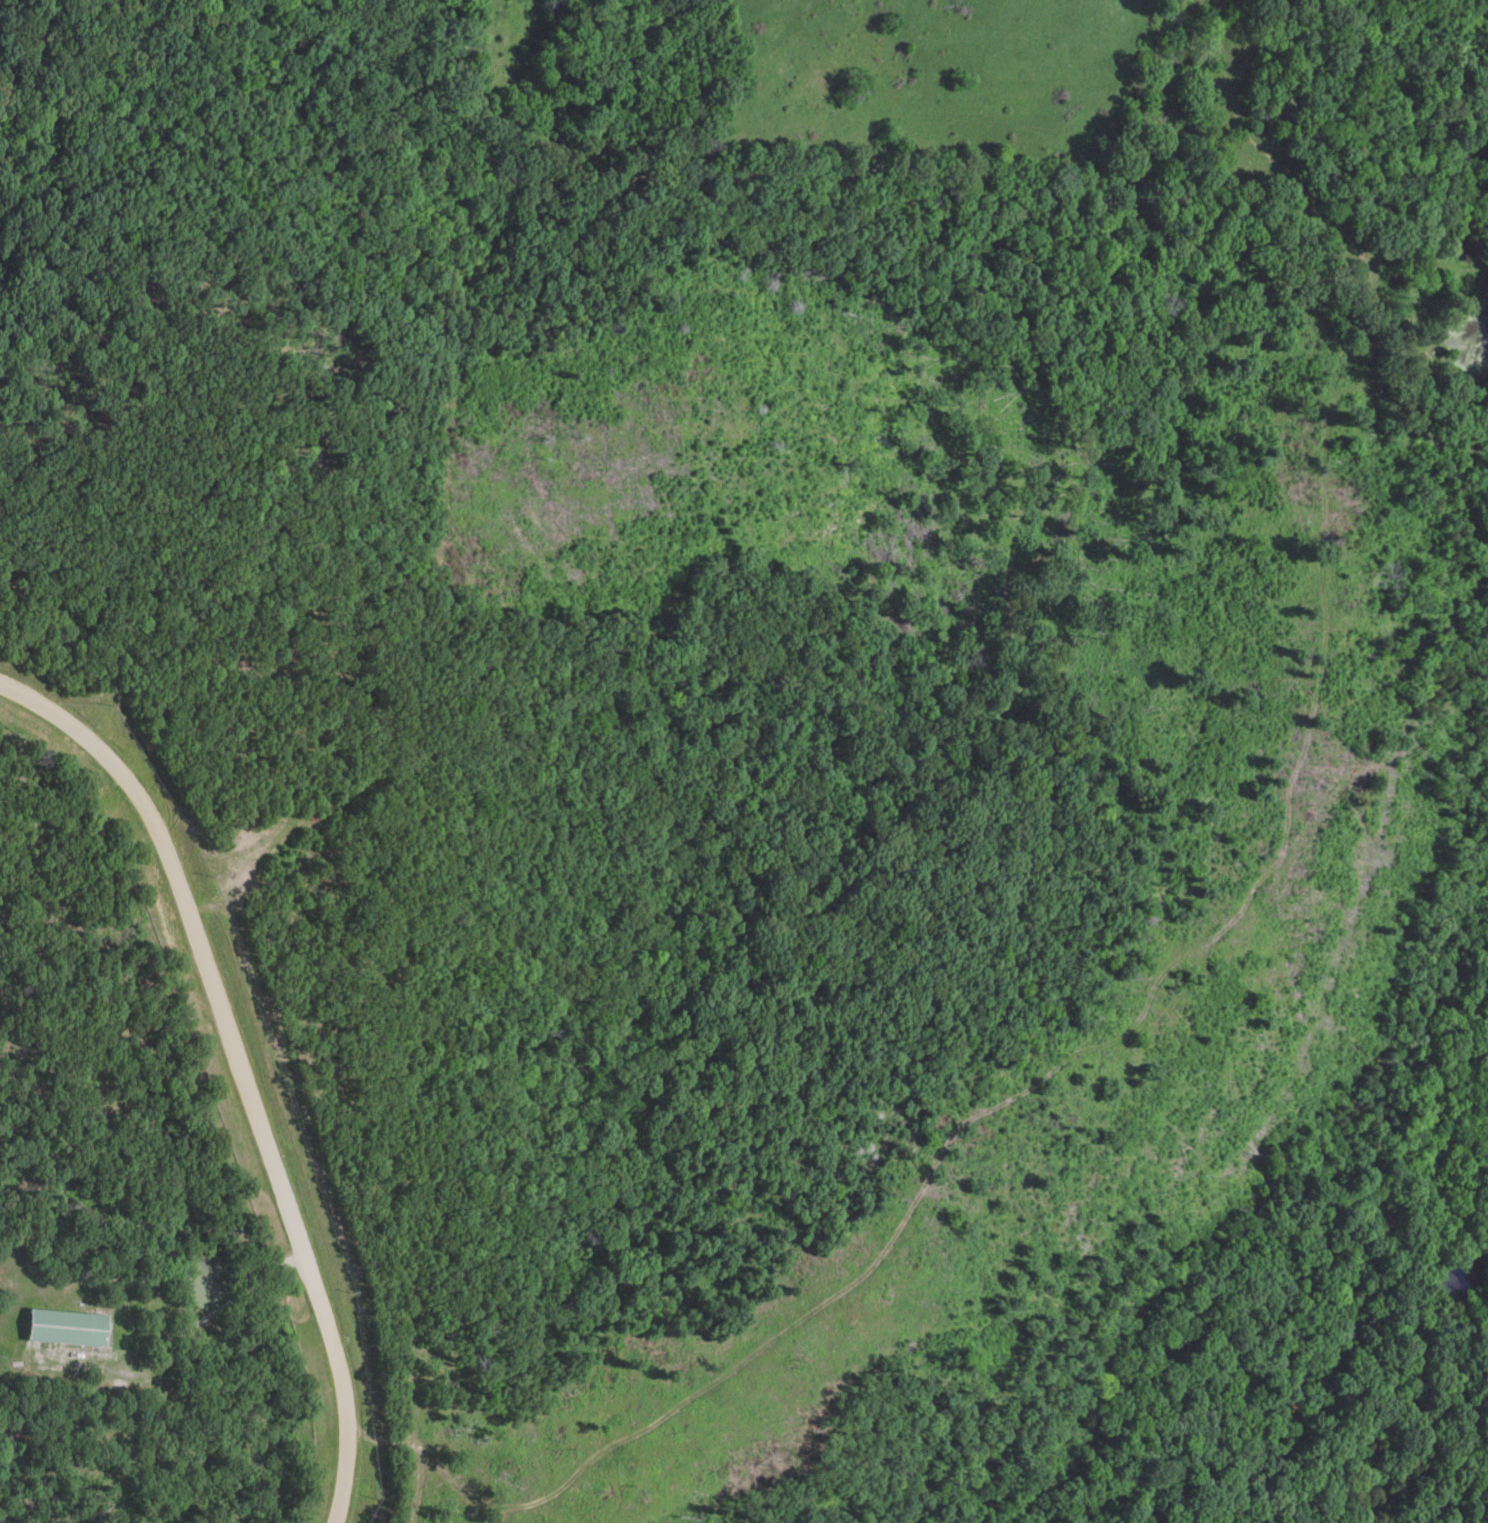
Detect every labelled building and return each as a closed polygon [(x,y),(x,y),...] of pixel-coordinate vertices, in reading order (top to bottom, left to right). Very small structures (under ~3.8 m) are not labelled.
[(112,1346),(114,1314),(37,1310),(35,1342),(112,1346)]
